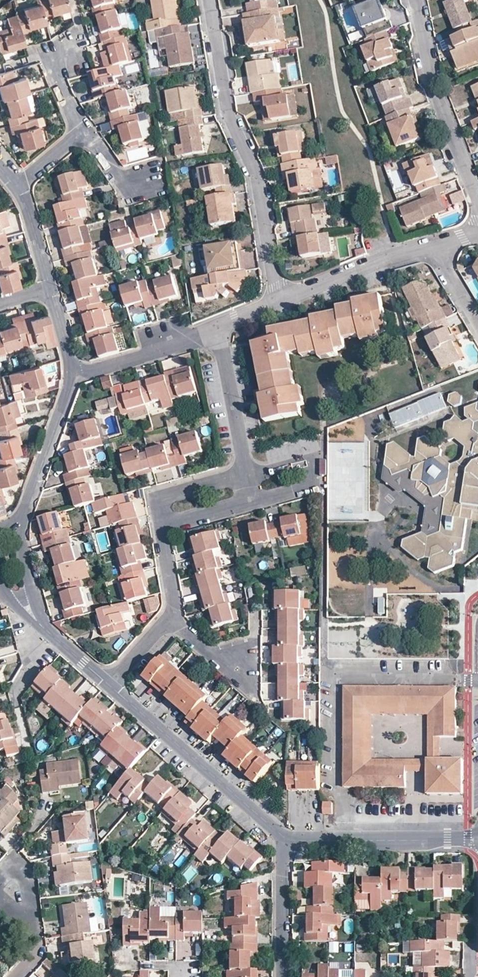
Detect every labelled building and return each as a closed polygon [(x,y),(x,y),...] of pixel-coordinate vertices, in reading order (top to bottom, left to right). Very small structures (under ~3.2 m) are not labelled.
[(66,0),(44,0),(39,1),(39,4),(43,17),(60,12),(69,10),(66,0)] [(98,17),(93,0),(90,1),(95,18),(98,17)] [(93,0),(98,17),(113,13),(111,5),(116,4),(115,0),(93,0)] [(179,20),(176,20),(172,0),(152,0),(155,21),(147,23),(148,33),(157,32),(181,28),(179,20)] [(276,0),(255,0),(250,1),(246,2),(247,10),(277,6),(276,0)] [(462,0),(455,0),(444,4),(454,30),(457,29),(460,36),(473,31),(477,29),(477,20),(472,23),(462,0)] [(43,17),(39,4),(37,5),(22,9),(15,11),(16,14),(20,31),(37,26),(45,24),(44,21),(43,17)] [(365,30),(368,40),(385,33),(387,33),(390,32),(381,5),(359,13),(360,17),(365,30)] [(278,15),(277,6),(247,10),(242,11),(247,44),(278,39),(274,15),(278,15)] [(113,13),(98,17),(100,26),(105,42),(108,42),(121,38),(119,30),(123,29),(118,11),(113,13)] [(61,16),(60,12),(43,17),(44,21),(61,16)] [(16,14),(6,17),(8,27),(0,29),(2,35),(0,36),(0,54),(7,52),(5,45),(13,43),(14,48),(25,45),(21,34),(20,31),(16,14)] [(359,32),(365,30),(360,17),(354,20),(359,32)] [(105,42),(100,26),(97,27),(101,43),(104,42),(105,42)] [(183,27),(181,28),(157,32),(158,39),(165,38),(169,57),(170,68),(194,64),(191,45),(187,46),(185,34),(189,34),(188,27),(183,27)] [(473,31),(460,36),(454,38),(457,46),(459,51),(452,54),(457,66),(467,62),(466,60),(477,56),(477,29),(473,31)] [(385,33),(368,40),(367,40),(370,48),(365,51),(373,73),(392,66),(387,54),(394,51),(390,41),(388,41),(385,33)] [(110,52),(107,53),(101,54),(105,70),(120,66),(129,63),(125,45),(128,44),(125,37),(121,38),(108,42),(110,52)] [(165,38),(158,39),(161,59),(169,57),(165,38)] [(15,50),(14,48),(13,43),(5,45),(7,52),(15,50)] [(129,63),(133,62),(128,44),(125,45),(129,63)] [(387,54),(392,66),(399,63),(394,51),(387,54)] [(467,62),(468,66),(477,62),(477,56),(466,60),(467,62)] [(252,95),(253,94),(277,90),(281,90),(279,75),(275,76),(270,77),(268,62),(247,65),(249,80),(253,80),(255,86),(250,87),(252,95)] [(105,70),(99,71),(89,74),(92,83),(98,82),(100,91),(94,92),(96,100),(107,96),(112,95),(110,88),(116,86),(114,78),(122,76),(120,66),(105,70)] [(11,81),(17,79),(14,69),(9,71),(11,81)] [(5,72),(0,73),(0,97),(1,100),(4,99),(24,94),(28,92),(24,77),(17,79),(11,81),(9,71),(5,72)] [(384,103),(389,118),(392,117),(411,110),(414,109),(411,101),(409,101),(406,102),(405,99),(408,99),(401,81),(379,89),(384,103)] [(92,83),(94,92),(100,91),(98,82),(92,83)] [(112,95),(118,93),(116,86),(110,88),(112,95)] [(186,112),(188,121),(188,120),(202,118),(203,118),(202,109),(198,109),(196,99),(195,88),(167,93),(170,114),(186,112)] [(384,103),(379,89),(369,92),(374,106),(384,103)] [(278,98),(277,90),(253,94),(254,103),(261,103),(262,110),(268,110),(270,122),(292,118),(288,97),(283,97),(278,98)] [(128,91),(118,93),(112,95),(107,96),(110,106),(115,122),(130,117),(128,110),(132,109),(128,91)] [(24,94),(4,99),(7,108),(11,124),(27,120),(25,113),(29,112),(24,94)] [(11,124),(7,108),(3,109),(7,125),(11,124)] [(264,123),(270,122),(268,110),(262,110),(264,123)] [(414,118),(411,110),(392,117),(396,125),(391,127),(399,149),(425,140),(421,130),(418,131),(414,118)] [(115,122),(111,123),(110,123),(113,131),(116,130),(120,129),(123,138),(125,145),(144,140),(137,115),(130,117),(115,122)] [(27,120),(11,124),(7,125),(10,134),(14,133),(18,132),(20,141),(22,149),(42,143),(35,117),(27,120)] [(202,118),(188,120),(190,128),(180,129),(185,156),(204,153),(202,139),(201,135),(200,127),(204,126),(202,118)] [(303,133),(298,134),(301,153),(306,153),(303,133)] [(303,162),(301,153),(298,134),(281,137),(283,149),(286,165),(288,165),(303,162)] [(431,156),(426,158),(429,167),(431,166),(433,169),(436,168),(431,156)] [(422,193),(442,186),(436,168),(433,169),(431,166),(429,167),(426,158),(405,165),(409,176),(412,175),(416,188),(418,187),(421,194),(422,193)] [(318,171),(316,160),(303,162),(288,165),(291,180),(293,194),(316,190),(313,172),(318,171)] [(217,190),(218,198),(234,196),(233,186),(228,187),(227,177),(225,166),(200,170),(203,191),(217,190)] [(64,205),(81,200),(78,190),(82,189),(88,187),(84,171),(60,178),(65,197),(62,198),(64,205)] [(57,179),(62,198),(65,197),(60,178),(57,179)] [(442,186),(422,193),(425,201),(402,210),(409,228),(428,220),(427,219),(426,215),(443,209),(438,196),(443,195),(446,193),(443,186),(442,186)] [(234,196),(218,198),(209,200),(213,228),(234,225),(231,207),(236,206),(239,205),(237,195),(234,196)] [(427,219),(449,211),(443,195),(438,196),(443,209),(426,215),(427,219)] [(81,200),(64,205),(55,207),(58,216),(61,225),(58,226),(60,233),(77,228),(75,221),(82,219),(80,211),(88,209),(85,199),(81,200)] [(314,213),(326,211),(325,204),(313,206),(314,213)] [(396,213),(393,205),(387,207),(390,215),(396,213)] [(300,239),(318,236),(315,219),(312,220),(310,207),(289,211),(292,225),(297,224),(300,239)] [(0,212),(0,240),(4,238),(7,237),(5,230),(2,231),(1,229),(5,228),(10,226),(6,211),(0,212)] [(145,218),(135,220),(136,224),(137,228),(141,240),(159,235),(158,231),(165,229),(161,213),(145,218)] [(80,227),(85,226),(82,219),(75,221),(77,228),(80,227)] [(125,221),(110,225),(115,245),(117,249),(135,244),(135,247),(142,245),(141,240),(137,228),(127,230),(126,227),(125,221)] [(297,224),(292,225),(294,240),(300,239),(297,224)] [(85,245),(80,227),(77,228),(60,233),(62,241),(68,258),(83,254),(80,246),(85,245)] [(320,236),(318,236),(300,239),(294,240),(292,241),(293,248),(297,247),(301,247),(302,252),(303,259),(323,256),(320,236)] [(7,237),(4,238),(9,255),(12,254),(7,237)] [(4,238),(0,240),(0,267),(11,264),(9,255),(4,238)] [(59,242),(64,259),(68,258),(62,241),(59,242)] [(87,244),(85,245),(80,246),(83,254),(89,252),(87,244)] [(135,244),(117,249),(117,253),(135,247),(135,244)] [(213,278),(243,273),(240,253),(235,254),(234,245),(208,249),(213,278)] [(91,252),(89,252),(83,254),(68,258),(64,259),(66,267),(70,266),(74,265),(76,274),(79,283),(99,277),(91,252)] [(15,263),(20,280),(23,279),(18,262),(15,263)] [(11,264),(0,267),(0,270),(1,275),(0,275),(0,287),(2,293),(22,288),(20,280),(15,263),(11,264)] [(247,272),(243,273),(213,278),(193,281),(195,292),(206,291),(208,301),(218,300),(222,295),(227,298),(230,295),(226,291),(226,290),(232,289),(232,290),(238,294),(248,281),(247,272)] [(78,310),(82,308),(96,304),(94,297),(100,296),(97,287),(107,284),(104,275),(99,277),(79,283),(74,284),(76,292),(79,302),(76,303),(78,310)] [(156,286),(148,288),(153,303),(170,299),(178,296),(173,277),(155,282),(156,286)] [(146,280),(121,287),(124,296),(127,307),(134,305),(144,302),(144,306),(145,309),(154,306),(153,303),(148,288),(146,280)] [(404,287),(413,307),(418,318),(423,317),(427,327),(430,326),(444,319),(441,311),(437,309),(431,297),(426,284),(418,280),(404,287)] [(372,297),(379,334),(388,332),(381,295),(372,297)] [(444,319),(446,318),(447,318),(442,308),(439,307),(435,295),(431,297),(437,309),(441,311),(444,319)] [(355,304),(361,336),(363,342),(380,339),(379,334),(372,297),(355,300),(355,304)] [(87,325),(89,334),(109,328),(104,311),(98,312),(96,304),(82,308),(87,325)] [(339,312),(345,339),(361,336),(355,304),(339,307),(339,312)] [(415,319),(418,318),(413,307),(409,308),(415,319)] [(83,326),(87,325),(82,308),(78,310),(83,326)] [(331,314),(337,351),(347,349),(345,339),(339,312),(331,314)] [(313,321),(320,354),(321,359),(338,355),(337,351),(331,314),(313,318),(313,321)] [(48,317),(47,315),(37,318),(29,320),(28,317),(21,320),(26,338),(33,336),(35,342),(43,340),(46,348),(56,345),(48,317)] [(418,318),(423,329),(427,327),(423,317),(418,318)] [(450,338),(454,336),(446,318),(444,319),(430,326),(435,336),(427,339),(439,364),(458,355),(453,344),(450,338)] [(14,322),(14,325),(5,328),(0,329),(0,342),(2,350),(20,345),(19,340),(26,338),(21,320),(14,322)] [(296,324),(302,353),(303,357),(320,354),(313,321),(296,324)] [(263,391),(264,395),(297,389),(290,355),(302,353),(296,324),(270,329),(272,340),(254,344),(263,391)] [(89,334),(86,335),(88,343),(92,342),(95,341),(97,349),(100,358),(119,352),(112,327),(109,328),(89,334)] [(26,338),(28,344),(35,342),(33,336),(26,338)] [(458,355),(439,364),(441,370),(461,361),(458,355)] [(178,357),(163,361),(165,368),(180,363),(178,357)] [(34,367),(9,374),(8,374),(11,384),(20,381),(22,388),(28,386),(30,394),(47,389),(46,383),(43,383),(41,374),(38,366),(34,367)] [(164,374),(165,377),(172,400),(197,393),(191,373),(189,366),(172,371),(164,374)] [(105,390),(114,388),(114,386),(111,376),(102,379),(105,390)] [(174,407),(172,400),(165,377),(154,380),(147,382),(146,380),(140,382),(144,398),(151,397),(153,403),(161,401),(164,409),(174,407)] [(122,416),(129,414),(128,410),(146,405),(146,404),(144,398),(140,382),(124,386),(125,391),(127,395),(117,398),(119,406),(122,416)] [(124,386),(124,383),(114,386),(114,388),(115,390),(116,394),(116,396),(117,398),(127,395),(125,391),(124,386)] [(24,396),(30,394),(28,386),(22,388),(24,396)] [(261,396),(263,406),(266,422),(302,415),(300,405),(305,405),(302,387),(297,389),(264,395),(261,396)] [(258,407),(263,406),(261,396),(264,395),(263,391),(254,392),(258,407)] [(456,393),(450,395),(449,402),(454,406),(461,404),(462,397),(456,393)] [(447,409),(441,394),(418,403),(418,404),(390,415),(395,429),(447,409)] [(117,398),(116,396),(95,401),(99,416),(112,413),(111,408),(119,406),(117,398)] [(10,417),(14,416),(19,414),(15,399),(8,401),(0,403),(0,431),(13,427),(10,417)] [(477,410),(477,409),(477,403),(466,408),(467,417),(470,419),(475,423),(477,422),(477,410)] [(129,414),(147,409),(146,405),(128,410),(129,414)] [(477,511),(477,507),(464,504),(465,501),(469,470),(477,462),(477,461),(477,422),(475,423),(470,419),(464,422),(456,416),(452,421),(446,423),(444,437),(449,441),(456,439),(466,447),(465,457),(460,461),(451,465),(450,472),(449,479),(447,492),(441,495),(446,499),(441,532),(428,537),(423,533),(421,534),(405,540),(403,547),(419,559),(425,558),(431,558),(430,568),(436,573),(454,566),(455,558),(450,554),(453,550),(456,551),(463,549),(467,519),(472,520),(473,510),(477,511)] [(178,417),(168,419),(169,431),(179,430),(178,417)] [(75,445),(77,453),(85,450),(104,445),(96,420),(78,426),(80,434),(82,443),(79,444),(75,445)] [(9,455),(12,454),(20,452),(17,444),(13,427),(0,431),(0,457),(9,455)] [(178,464),(179,466),(187,464),(186,460),(185,457),(194,454),(202,452),(196,433),(171,439),(172,443),(178,464)] [(449,479),(430,486),(425,482),(428,462),(435,459),(450,472),(451,465),(442,456),(442,450),(426,438),(419,440),(416,458),(411,457),(395,443),(389,445),(386,466),(384,481),(398,494),(407,490),(425,506),(421,534),(423,533),(428,537),(441,532),(446,499),(441,495),(447,492),(449,479)] [(147,450),(148,453),(152,469),(152,470),(161,468),(178,464),(172,443),(147,450)] [(85,450),(77,453),(66,456),(68,464),(71,474),(67,475),(63,476),(65,484),(69,482),(85,478),(92,476),(85,450)] [(152,469),(148,453),(140,455),(139,451),(121,456),(127,476),(135,474),(152,469)] [(16,480),(14,471),(9,455),(0,457),(0,458),(0,485),(16,480)] [(477,462),(469,470),(465,501),(464,504),(477,507),(477,461),(477,462)] [(76,508),(84,505),(92,503),(96,502),(91,485),(87,486),(85,478),(69,482),(74,500),(76,508)] [(74,500),(69,482),(65,484),(70,501),(74,500)] [(120,495),(96,502),(92,503),(95,514),(107,511),(111,525),(119,523),(134,518),(138,517),(134,502),(127,504),(123,506),(120,495)] [(59,513),(39,518),(42,526),(46,543),(62,539),(60,531),(64,530),(59,513)] [(299,516),(291,518),(291,521),(283,522),(275,524),(278,540),(287,538),(287,541),(295,539),(303,537),(299,516)] [(138,517),(134,518),(140,536),(144,535),(138,517)] [(142,543),(140,536),(134,518),(119,523),(121,531),(117,532),(122,549),(142,543)] [(278,540),(275,524),(267,525),(259,527),(259,525),(251,526),(255,547),(263,545),(271,544),(270,541),(278,540)] [(216,532),(193,538),(195,548),(197,556),(215,551),(221,549),(219,542),(216,532)] [(46,543),(43,544),(45,552),(49,551),(53,550),(55,559),(58,568),(77,562),(70,537),(62,539),(46,543)] [(143,543),(142,543),(122,549),(116,551),(122,576),(125,576),(141,571),(138,562),(141,560),(147,559),(143,543)] [(215,551),(197,556),(195,557),(197,563),(200,574),(217,569),(220,568),(217,558),(215,551)] [(85,560),(77,562),(58,568),(55,569),(58,578),(60,587),(57,588),(59,594),(62,594),(81,588),(83,588),(78,573),(88,570),(85,560)] [(220,580),(217,569),(200,574),(197,575),(200,585),(202,592),(222,587),(220,580)] [(141,571),(146,587),(149,587),(144,570),(141,571)] [(149,596),(146,587),(141,571),(125,576),(127,584),(124,585),(128,602),(149,596)] [(222,587),(202,592),(204,599),(207,610),(211,609),(227,605),(224,594),(222,587)] [(81,588),(62,594),(64,602),(69,619),(84,615),(82,607),(86,606),(81,588)] [(277,591),(277,599),(277,610),(280,610),(300,610),(301,610),(301,599),(301,592),(277,591)] [(332,614),(363,614),(363,597),(332,597),(332,614)] [(69,619),(64,602),(61,603),(66,620),(69,619)] [(128,602),(113,606),(99,611),(101,620),(103,629),(101,630),(103,636),(121,631),(119,624),(125,623),(123,614),(131,612),(128,602)] [(232,611),(230,604),(227,605),(211,609),(212,616),(215,627),(235,621),(232,611)] [(300,610),(280,610),(280,621),(280,628),(300,628),(300,620),(300,610)] [(127,630),(125,623),(119,624),(121,631),(127,630)] [(300,635),(300,628),(280,628),(280,635),(280,646),(299,646),(300,646),(300,635)] [(299,646),(280,646),(275,646),(274,658),(274,664),(275,664),(280,664),(299,665),(299,657),(299,646)] [(208,697),(162,657),(144,677),(190,717),(204,702),(208,697)] [(300,676),(300,665),(299,665),(280,664),(279,676),(279,683),(300,683),(300,676)] [(50,666),(47,669),(55,676),(58,673),(50,666)] [(55,676),(47,669),(34,684),(42,691),(48,696),(60,681),(55,676)] [(62,679),(60,681),(68,689),(70,687),(62,679)] [(68,689),(60,681),(48,696),(44,701),(52,708),(58,713),(74,694),(68,689)] [(300,683),(279,683),(279,690),(279,701),(286,701),(300,701),(300,690),(300,683)] [(34,684),(32,687),(39,694),(42,691),(34,684)] [(440,737),(456,737),(456,687),(450,687),(344,687),(344,788),(405,788),(406,772),(406,759),(372,759),(373,715),(428,715),(428,737),(440,737)] [(79,699),(74,694),(58,713),(62,717),(71,725),(79,716),(88,707),(79,699)] [(88,707),(90,704),(81,696),(79,699),(88,707)] [(44,701),(42,703),(50,710),(52,708),(44,701)] [(92,701),(90,704),(88,707),(79,716),(84,721),(92,728),(105,713),(98,706),(92,701)] [(304,701),(300,701),(286,701),(286,709),(285,720),(306,720),(306,709),(305,701),(304,701)] [(101,702),(98,706),(105,713),(109,709),(101,702)] [(227,722),(204,702),(190,717),(186,722),(209,742),(215,736),(227,722)] [(119,725),(112,719),(105,713),(92,728),(98,734),(106,741),(116,729),(117,728),(119,725)] [(114,715),(112,719),(119,725),(122,722),(114,715)] [(227,722),(215,736),(231,749),(243,736),(248,729),(233,716),(227,722)] [(71,725),(62,717),(60,720),(69,728),(71,725)] [(17,746),(15,739),(13,739),(10,730),(8,721),(7,721),(0,723),(0,751),(17,746)] [(92,728),(84,721),(82,724),(90,731),(92,728)] [(119,725),(117,728),(116,729),(125,736),(127,733),(119,725)] [(130,741),(125,736),(116,729),(106,741),(104,743),(101,747),(109,754),(114,759),(130,741)] [(106,741),(98,734),(96,736),(104,743),(106,741)] [(273,763),(243,736),(231,749),(224,756),(255,783),(273,763)] [(440,760),(440,737),(428,737),(428,760),(440,760)] [(145,753),(136,746),(130,741),(114,759),(120,764),(128,772),(130,770),(145,753)] [(145,753),(147,750),(139,743),(136,746),(145,753)] [(101,747),(98,750),(107,757),(109,754),(101,747)] [(14,762),(20,760),(17,752),(11,754),(14,762)] [(428,760),(406,759),(406,772),(428,772),(428,760)] [(463,795),(463,760),(440,760),(428,760),(428,772),(428,794),(463,795)] [(46,765),(47,770),(40,771),(43,793),(60,791),(60,787),(81,785),(78,761),(46,765)] [(319,791),(319,763),(289,763),(288,791),(319,791)] [(126,774),(128,772),(120,764),(118,766),(126,774)] [(114,771),(122,778),(125,775),(117,768),(114,771)] [(130,770),(128,772),(126,774),(125,775),(122,778),(109,793),(116,800),(122,793),(134,804),(144,792),(149,787),(139,778),(130,770)] [(141,776),(139,778),(149,787),(151,785),(141,776)] [(178,794),(165,783),(158,777),(151,785),(149,787),(144,792),(158,805),(161,801),(167,807),(178,794)] [(178,794),(180,792),(167,781),(165,783),(178,794)] [(4,800),(13,808),(18,803),(17,796),(7,788),(0,796),(0,806),(4,800)] [(180,792),(178,794),(167,807),(164,811),(183,828),(189,821),(192,819),(194,816),(185,809),(187,807),(191,802),(180,792)] [(4,837),(18,822),(15,819),(20,814),(13,808),(4,800),(0,806),(0,833),(4,837)] [(324,802),(324,813),(332,814),(332,802),(324,802)] [(196,814),(187,807),(185,809),(194,816),(196,814)] [(164,811),(161,813),(181,831),(183,828),(164,811)] [(52,857),(67,855),(66,844),(89,841),(85,813),(74,814),(74,816),(63,817),(64,831),(52,833),(53,846),(50,846),(51,857),(52,857)] [(199,825),(192,819),(189,821),(197,828),(199,825)] [(203,821),(199,825),(197,828),(189,821),(183,828),(181,831),(179,833),(199,850),(215,831),(203,821)] [(227,858),(241,843),(228,833),(223,838),(215,831),(199,850),(197,853),(194,856),(202,863),(209,854),(221,865),(227,858)] [(199,850),(179,833),(177,835),(197,853),(199,850)] [(260,860),(246,847),(241,843),(227,858),(240,870),(243,867),(250,872),(260,860)] [(246,847),(260,860),(263,857),(249,845),(246,847)] [(71,865),(70,855),(67,855),(52,857),(51,857),(52,868),(57,868),(57,873),(59,886),(92,882),(90,863),(71,865)] [(344,863),(311,863),(311,873),(304,873),(303,889),(313,889),(332,889),(332,873),(344,873),(344,863)] [(460,868),(442,868),(434,868),(434,871),(434,891),(434,898),(443,899),(444,890),(459,890),(460,868)] [(390,870),(381,870),(381,880),(381,901),(391,901),(391,893),(407,893),(407,887),(407,870),(390,870)] [(425,871),(407,870),(407,887),(415,887),(415,891),(434,891),(434,871),(425,871)] [(381,901),(381,880),(372,879),(355,880),(355,889),(355,895),(370,895),(370,901),(370,911),(381,911),(381,909),(381,905),(381,901)] [(260,903),(257,903),(251,902),(251,892),(257,892),(257,883),(241,889),(241,892),(227,892),(227,900),(231,900),(235,900),(234,918),(255,918),(260,918),(260,903)] [(334,916),(334,889),(332,889),(313,889),(313,898),(313,907),(309,907),(306,907),(306,915),(334,916)] [(337,916),(342,916),(342,889),(334,889),(334,916),(337,916)] [(83,934),(91,933),(86,904),(63,907),(65,929),(61,929),(62,936),(83,934)] [(149,908),(149,913),(149,938),(159,938),(175,939),(176,923),(160,923),(160,917),(160,908),(149,908)] [(149,944),(149,938),(149,913),(139,912),(138,921),(123,921),(123,946),(130,946),(130,943),(140,944),(149,944)] [(202,918),(202,914),(176,913),(176,918),(176,923),(175,939),(175,941),(184,941),(184,937),(184,934),(192,934),(202,934),(202,918)] [(337,916),(334,916),(306,915),(306,925),(306,942),(321,942),(321,925),(327,925),(337,925),(337,916)] [(457,916),(440,916),(440,923),(436,923),(436,942),(442,942),(457,942),(457,933),(457,916)] [(255,918),(234,918),(231,918),(224,918),(224,929),(232,929),(232,945),(255,945),(255,928),(255,918)] [(85,944),(83,934),(62,936),(63,947),(66,947),(67,953),(68,953),(70,952),(72,964),(95,961),(93,944),(85,944)] [(1,959),(2,960),(12,948),(0,937),(0,958),(1,959)] [(442,942),(436,942),(409,942),(409,952),(421,953),(421,968),(431,968),(435,968),(449,968),(449,952),(442,952),(442,942)] [(257,953),(257,945),(255,945),(232,945),(230,945),(229,971),(250,971),(250,962),(250,953),(254,953),(257,953)] [(57,967),(48,958),(35,972),(41,976),(48,976),(57,967)] [(328,965),(325,965),(318,965),(318,974),(317,976),(328,976),(328,970),(328,965)] [(421,968),(416,968),(415,976),(431,976),(431,968),(421,968)]
